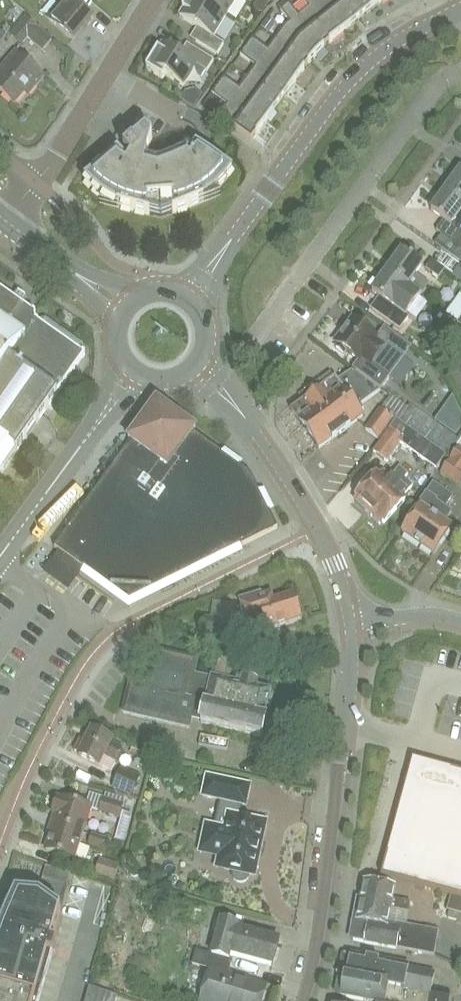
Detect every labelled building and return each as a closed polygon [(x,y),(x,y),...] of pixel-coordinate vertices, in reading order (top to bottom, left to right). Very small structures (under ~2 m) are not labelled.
[(73,40),(92,17),(75,3),(74,4),(69,0),(63,0),(47,19),(73,40)] [(200,0),(188,0),(182,9),(183,10),(179,16),(202,30),(196,41),(217,55),(224,43),(214,37),(226,16),(200,0)] [(226,16),(236,0),(200,0),(226,16)] [(316,0),(303,0),(309,7),(298,15),(323,46),(329,42),(330,43),(342,33),(316,0)] [(342,33),(361,18),(347,0),(316,0),(342,33)] [(378,0),(347,0),(361,18),(380,3),(378,0)] [(323,46),(298,15),(289,3),(280,10),(290,22),(285,25),(275,39),(308,63),(309,63),(324,47),(323,46)] [(27,37),(43,51),(52,40),(25,17),(8,36),(20,46),(27,37)] [(269,33),(275,25),(267,19),(261,27),(269,33)] [(308,63),(275,39),(268,49),(252,38),(246,46),(295,82),(304,69),(303,68),(308,63)] [(207,71),(214,60),(192,47),(186,57),(163,43),(159,49),(158,49),(146,68),(163,79),(165,75),(183,86),(191,73),(200,79),(205,70),(207,71)] [(295,82),(246,46),(240,55),(255,66),(247,77),(281,101),(295,82)] [(24,92),(28,95),(44,76),(15,51),(3,66),(6,69),(0,77),(0,90),(15,103),(24,92)] [(281,101),(247,77),(239,88),(224,77),(218,85),(266,121),(281,101)] [(266,121),(218,85),(212,93),(227,105),(219,116),(251,140),(256,133),(257,134),(266,121)] [(232,173),(179,137),(177,140),(173,143),(169,146),(165,148),(160,149),(155,150),(149,149),(152,138),(145,134),(132,145),(123,136),(114,150),(118,154),(86,182),(96,192),(107,200),(104,204),(161,218),(216,197),(213,194),(223,184),(232,173)] [(445,190),(460,201),(460,169),(445,190)] [(445,190),(430,211),(443,220),(436,231),(460,248),(460,246),(460,232),(459,230),(460,227),(460,201),(445,190)] [(401,250),(386,271),(421,296),(430,284),(415,273),(421,265),(401,250)] [(445,269),(431,259),(425,268),(439,277),(445,269)] [(452,276),(460,283),(460,264),(452,276)] [(421,296),(386,271),(371,292),(382,300),(374,312),(388,321),(399,330),(409,318),(406,315),(421,296)] [(1,474),(2,475),(17,455),(15,454),(52,404),(53,405),(55,403),(54,401),(58,395),(57,395),(85,356),(83,354),(82,347),(45,321),(38,322),(36,321),(36,316),(33,314),(32,314),(0,291),(0,476),(1,474)] [(370,365),(383,347),(374,341),(376,337),(352,320),(335,343),(337,345),(335,349),(343,354),(345,351),(359,361),(361,358),(370,365)] [(332,439),(350,426),(349,425),(362,416),(358,411),(363,408),(360,405),(380,390),(352,370),(336,381),(335,379),(322,388),(318,382),(299,395),(303,401),(291,410),(292,412),(318,448),(332,438),(332,439)] [(380,442),(406,407),(390,395),(364,430),(380,442)] [(406,407),(380,442),(372,451),(386,462),(401,442),(436,469),(455,445),(458,441),(410,405),(407,408),(406,407)] [(435,423),(457,438),(460,432),(460,419),(446,408),(435,423)] [(98,485),(53,547),(109,588),(130,589),(151,590),(172,580),(277,528),(250,474),(193,432),(195,429),(176,415),(174,419),(160,409),(149,410),(128,439),(130,441),(98,485)] [(230,440),(225,448),(241,458),(246,451),(230,440)] [(436,469),(437,469),(435,471),(459,490),(460,488),(460,449),(455,445),(436,469)] [(379,525),(382,522),(383,523),(405,500),(402,497),(412,486),(404,478),(407,475),(399,467),(390,477),(384,472),(379,477),(377,474),(356,497),(357,499),(355,502),(379,525)] [(420,550),(428,555),(430,553),(433,555),(452,527),(444,521),(451,512),(444,507),(452,495),(433,482),(418,503),(420,505),(401,533),(422,547),(420,550)] [(247,627),(266,630),(300,620),(292,595),(274,600),(271,592),(239,602),(247,627)] [(201,637),(241,643),(244,622),(204,616),(201,637)] [(192,716),(201,718),(200,723),(260,737),(264,718),(263,717),(264,710),(269,707),(272,697),(269,692),(269,691),(255,688),(256,683),(241,680),(241,685),(227,681),(232,661),(233,661),(236,646),(218,643),(216,658),(211,678),(194,674),(197,660),(156,650),(148,683),(130,679),(122,713),(189,728),(192,716)] [(78,756),(110,772),(115,761),(121,749),(110,743),(111,739),(91,729),(78,756)] [(150,753),(133,745),(129,753),(146,762),(150,753)] [(111,789),(131,797),(137,783),(140,776),(121,768),(111,789)] [(380,876),(451,895),(460,898),(460,773),(451,771),(447,785),(422,779),(401,855),(387,851),(380,876)] [(198,798),(216,802),(210,828),(206,828),(203,843),(198,841),(198,843),(217,847),(212,869),(229,873),(228,877),(229,881),(232,884),(237,885),(241,883),(244,880),(244,876),(250,877),(261,824),(234,818),(237,806),(241,807),(245,787),(202,778),(198,798)] [(97,813),(119,819),(125,798),(108,793),(106,799),(102,797),(97,813)] [(53,823),(82,832),(90,807),(62,798),(61,799),(57,798),(52,812),(57,814),(53,823)] [(82,832),(53,823),(45,850),(73,859),(82,832)] [(105,838),(91,833),(87,845),(101,850),(105,838)] [(119,865),(99,859),(94,875),(115,881),(119,865)] [(439,931),(388,922),(390,909),(408,912),(409,902),(392,899),(394,887),(364,882),(353,940),(434,956),(439,931)] [(47,956),(53,957),(56,945),(50,943),(60,909),(39,894),(14,892),(10,900),(3,915),(0,924),(0,1000),(34,1000),(47,956)] [(447,918),(459,921),(460,913),(460,898),(451,895),(447,910),(449,910),(447,918)] [(220,920),(211,955),(232,960),(233,955),(272,965),(278,940),(263,936),(264,932),(220,920)] [(450,996),(430,992),(434,973),(408,968),(408,966),(350,954),(341,996),(367,1000),(449,1000),(450,996)] [(199,1000),(261,1000),(265,986),(228,975),(232,960),(211,955),(207,969),(199,1000)] [(85,1000),(115,1000),(117,996),(89,987),(85,1000)]
